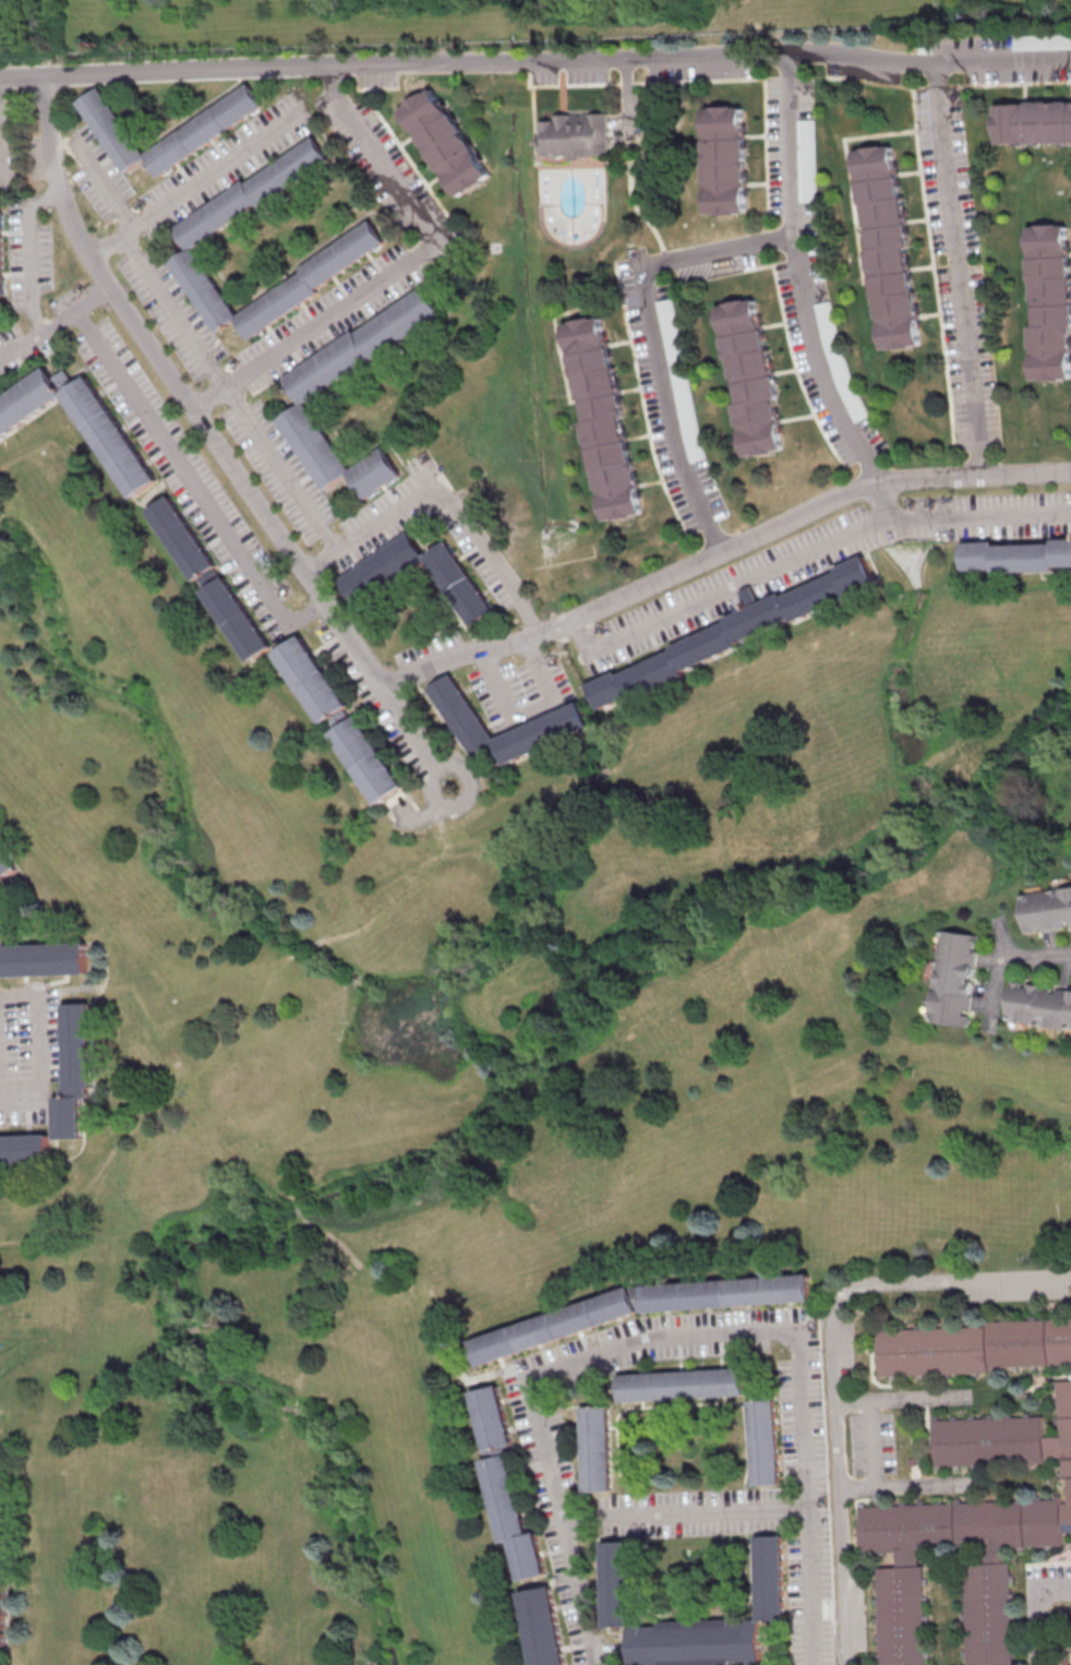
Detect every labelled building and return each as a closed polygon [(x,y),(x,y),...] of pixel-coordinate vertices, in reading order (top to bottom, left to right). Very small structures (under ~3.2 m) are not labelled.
[(1014,32),(1014,49),(1070,48),(1070,31),(1014,32)] [(266,108),(252,85),(143,151),(104,86),(81,100),(125,173),(149,158),(158,174),(266,108)] [(438,86),(403,105),(455,198),(490,179),(438,86)] [(1070,142),(1070,101),(997,103),(997,143),(1070,142)] [(706,107),(707,214),(747,213),(746,106),(706,107)] [(561,119),(612,118),(613,158),(597,159),(597,161),(587,161),(587,165),(575,165),(574,159),(568,160),(565,163),(558,163),(555,160),(549,160),(547,154),(545,155),(545,139),(547,139),(547,125),(561,125),(561,119)] [(814,120),(801,121),(801,161),(815,160),(814,120)] [(391,248),(377,224),(234,310),(195,244),(332,162),(318,137),(246,180),(248,181),(174,225),(189,250),(172,260),(216,333),(238,319),(247,334),(391,248)] [(853,149),(892,144),(920,344),(882,349),(853,149)] [(1034,325),(1032,325),(1034,380),(1070,378),(1070,268),(1069,224),(1029,226),(1034,325)] [(284,374),(302,404),(280,418),(324,491),(352,474),(366,498),(404,476),(386,447),(351,468),(313,404),(325,397),(322,391),(445,317),(428,288),(284,374)] [(745,457),(785,450),(759,297),(719,304),(736,404),(736,403),(745,457)] [(562,325),(600,316),(643,514),(605,523),(562,325)] [(129,499),(157,482),(91,374),(75,383),(66,369),(53,377),(48,368),(0,397),(0,436),(67,396),(129,499)] [(150,509),(195,582),(199,580),(250,662),(270,649),(174,494),(150,509)] [(340,576),(357,605),(430,561),(470,627),(494,613),(449,540),(425,554),(412,532),(340,576)] [(1054,570),(1054,566),(1070,566),(1070,538),(1053,538),(1053,543),(992,544),(992,541),(961,542),(962,572),(1054,570)] [(586,680),(598,709),(739,650),(736,642),(875,584),(864,558),(781,592),(783,598),(586,680)] [(277,652),(327,730),(354,712),(304,635),(277,652)] [(484,738),(461,674),(438,682),(465,760),(499,748),(504,762),(590,731),(581,704),(484,738)] [(376,805),(404,787),(361,715),(332,733),(376,805)] [(0,848),(0,882),(16,869),(0,848)] [(1024,933),(1038,932),(1038,931),(1068,928),(1068,927),(1070,927),(1070,887),(1020,892),(1024,933)] [(980,935),(940,929),(928,1021),(968,1026),(969,1014),(968,1014),(972,978),(974,978),(977,948),(978,948),(980,935)] [(3,957),(0,957),(0,976),(87,974),(86,942),(3,944),(3,957)] [(1054,988),(1054,986),(1024,983),(1024,981),(1011,980),(1006,1022),(1070,1029),(1070,990),(1054,988)] [(81,1137),(80,1097),(86,1097),(85,1087),(92,1087),(90,1003),(62,1003),(64,1086),(59,1086),(59,1096),(54,1096),(55,1138),(81,1137)] [(49,1157),(48,1131),(0,1132),(0,1158),(49,1157)] [(879,1330),(881,1375),(1070,1366),(1070,1321),(879,1330)] [(744,1396),(743,1368),(616,1373),(617,1400),(744,1396)] [(880,1664),(927,1664),(922,1550),(964,1549),(969,1664),(1014,1664),(1009,1554),(1070,1532),(1070,1369),(1053,1435),(932,1402),(936,1466),(1063,1460),(1065,1498),(873,1506),(880,1664)] [(513,1446),(497,1384),(470,1392),(486,1453),(513,1446)] [(777,1483),(774,1399),(747,1400),(749,1484),(777,1483)] [(610,1491),(607,1405),(579,1406),(582,1492),(610,1491)] [(519,1580),(546,1574),(536,1531),(526,1533),(509,1454),(482,1460),(500,1543),(510,1541),(519,1580)] [(627,1540),(600,1541),(603,1627),(628,1626),(630,1664),(633,1664),(658,1664),(731,1664),(731,1663),(759,1662),(757,1621),(782,1620),(779,1535),(752,1536),(755,1620),(729,1620),(729,1619),(630,1623),(627,1540)] [(561,1588),(525,1589),(528,1664),(563,1664),(561,1588)]
